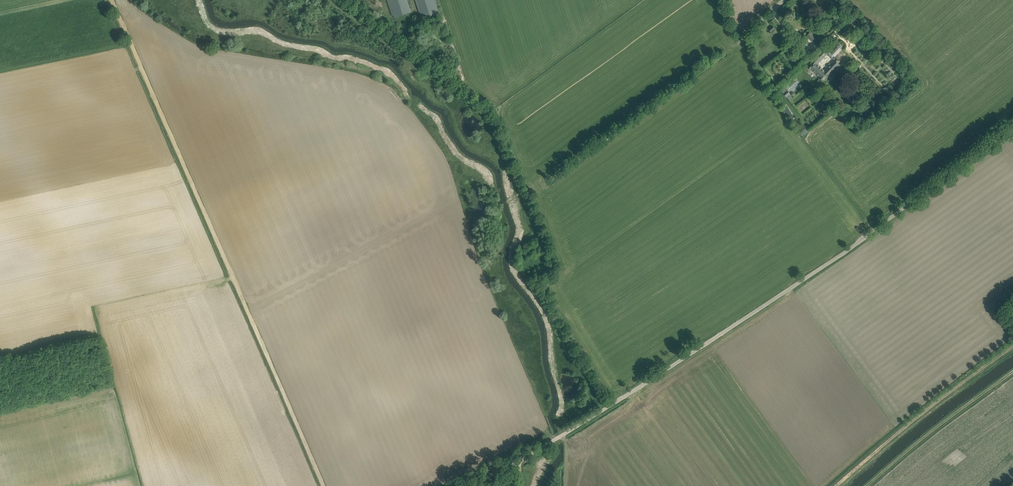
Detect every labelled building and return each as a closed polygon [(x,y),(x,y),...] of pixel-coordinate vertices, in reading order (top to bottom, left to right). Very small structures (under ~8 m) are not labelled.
[(394,15),(395,17),(411,12),(407,0),(389,0),(394,15)] [(422,19),(438,14),(440,13),(436,0),(416,0),(422,19)] [(840,33),(844,37),(852,30),(849,26),(840,33)] [(812,31),(807,36),(813,42),(818,37),(812,31)] [(839,46),(838,45),(831,52),(825,47),(807,66),(811,69),(812,70),(819,77),(824,81),(830,74),(831,75),(840,65),(838,63),(840,61),(835,56),(843,49),(842,48),(842,47),(840,45),(839,46),(839,45),(839,46)]
